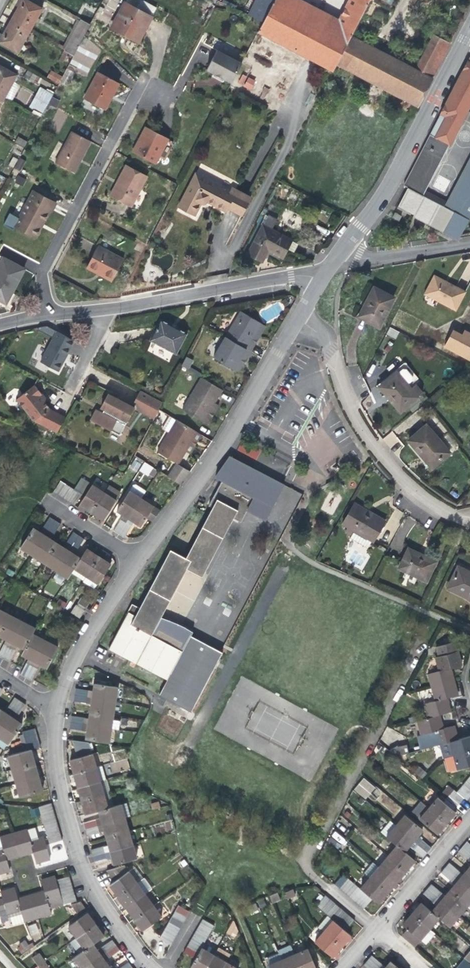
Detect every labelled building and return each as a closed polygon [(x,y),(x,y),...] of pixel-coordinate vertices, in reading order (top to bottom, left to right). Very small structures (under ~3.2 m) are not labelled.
[(27,0),(22,0),(17,10),(11,20),(30,31),(43,8),(27,0)] [(152,17),(157,8),(142,0),(141,0),(136,9),(152,17)] [(248,15),(263,22),(275,0),(256,0),(248,15)] [(351,37),(370,0),(350,0),(340,20),(335,29),(281,0),(275,0),(263,22),(258,32),(333,71),(337,63),(351,37)] [(335,29),(340,20),(301,0),(281,0),(335,29)] [(138,42),(152,17),(136,9),(125,3),(112,28),(126,35),(138,42)] [(91,24),(85,21),(64,10),(62,12),(80,22),(64,51),(67,53),(73,56),(91,24)] [(91,11),(85,21),(91,24),(96,14),(91,11)] [(30,31),(11,20),(5,30),(0,40),(0,43),(18,53),(19,51),(24,54),(28,47),(23,44),(30,31)] [(452,38),(456,32),(443,25),(439,32),(452,38)] [(431,79),(450,43),(434,34),(415,70),(431,79)] [(415,70),(351,37),(337,63),(417,105),(431,79),(415,70)] [(232,83),(242,63),(217,50),(207,70),(215,74),(224,79),(232,83)] [(62,63),(67,53),(64,51),(58,61),(62,63)] [(457,129),(469,104),(469,57),(441,113),(447,116),(444,122),(457,129)] [(17,75),(0,65),(0,94),(5,97),(17,75)] [(47,77),(59,84),(62,77),(51,71),(47,77)] [(119,83),(98,72),(84,99),(105,110),(112,96),(119,83)] [(251,90),(255,80),(242,74),(238,84),(251,90)] [(40,86),(29,107),(43,114),(53,93),(40,86)] [(53,98),(49,104),(56,108),(59,101),(53,98)] [(444,122),(447,116),(441,113),(435,126),(430,134),(436,137),(444,122)] [(449,144),(457,129),(444,122),(436,137),(439,139),(449,144)] [(168,138),(146,127),(141,137),(143,138),(135,153),(155,164),(168,138)] [(90,141),(72,132),(55,163),(72,172),(79,157),(81,159),(90,141)] [(447,202),(444,207),(428,198),(430,194),(425,191),(429,183),(419,178),(439,139),(436,137),(430,134),(404,186),(407,188),(397,208),(445,233),(444,234),(458,241),(459,238),(469,218),(469,158),(447,202)] [(27,142),(18,137),(15,142),(24,147),(27,142)] [(133,152),(135,153),(143,138),(141,137),(138,142),(133,152)] [(439,139),(419,178),(429,183),(449,144),(439,139)] [(13,167),(17,159),(13,156),(9,165),(13,167)] [(80,160),(81,159),(79,157),(72,172),(74,173),(80,160)] [(147,177),(126,165),(118,180),(110,195),(131,206),(147,177)] [(206,202),(207,201),(225,211),(227,208),(242,215),(251,198),(236,190),(234,193),(231,191),(196,173),(178,207),(195,215),(201,203),(202,203),(203,203),(204,203),(205,203),(206,202)] [(26,179),(19,176),(16,182),(23,185),(26,179)] [(54,202),(33,191),(19,218),(14,226),(15,227),(35,238),(41,227),(40,227),(41,225),(43,221),(44,222),(54,202)] [(447,202),(430,194),(428,198),(444,207),(447,202)] [(401,216),(395,212),(392,217),(399,221),(401,216)] [(13,230),(15,227),(14,226),(19,218),(9,213),(3,225),(13,230)] [(268,215),(248,254),(262,262),(268,250),(283,258),(286,252),(287,249),(293,252),(298,243),(272,230),(277,220),(268,215)] [(98,246),(87,268),(97,273),(98,271),(113,279),(123,259),(98,246)] [(6,304),(12,293),(24,269),(3,258),(0,264),(0,301),(6,304)] [(98,271),(97,273),(99,274),(112,281),(113,279),(98,271)] [(434,275),(433,277),(449,285),(450,283),(447,282),(434,275)] [(433,277),(425,294),(456,310),(466,292),(450,283),(449,285),(433,277)] [(379,326),(394,297),(374,287),(366,303),(367,304),(366,307),(361,317),(379,326)] [(251,342),(261,324),(241,311),(226,337),(251,351),(255,344),(251,342)] [(172,326),(160,319),(149,341),(176,354),(187,333),(172,326)] [(259,338),(266,326),(261,324),(251,342),(255,344),(259,338)] [(37,330),(53,338),(56,331),(47,326),(39,328),(37,330)] [(386,335),(396,339),(399,331),(390,327),(386,335)] [(444,346),(469,360),(469,333),(464,330),(462,335),(453,330),(444,346)] [(66,356),(74,341),(56,331),(53,338),(40,362),(58,371),(63,363),(60,362),(64,355),(66,356)] [(251,351),(226,337),(213,357),(234,369),(242,356),(246,359),(251,351)] [(148,351),(169,361),(172,353),(151,343),(148,351)] [(186,356),(181,365),(188,369),(193,360),(186,356)] [(242,356),(234,369),(238,372),(243,365),(246,359),(242,356)] [(402,378),(409,386),(419,378),(412,370),(402,378)] [(411,389),(409,386),(402,378),(397,372),(381,385),(389,394),(390,396),(389,398),(400,412),(418,397),(411,389)] [(182,410),(203,422),(215,403),(222,390),(202,377),(182,410)] [(415,384),(411,389),(418,397),(423,393),(415,384)] [(49,409),(50,408),(45,402),(40,396),(42,394),(34,385),(16,399),(18,401),(17,405),(21,409),(24,409),(34,421),(34,420),(57,433),(65,417),(49,409)] [(141,390),(132,407),(134,408),(154,418),(162,402),(141,390)] [(132,407),(108,394),(101,407),(104,409),(103,412),(102,413),(96,409),(90,420),(119,435),(134,408),(132,407)] [(219,405),(215,403),(203,422),(207,424),(214,414),(219,405)] [(162,429),(169,433),(176,420),(170,416),(162,429)] [(197,432),(176,420),(169,433),(157,452),(176,463),(178,464),(186,451),(197,432)] [(432,468),(450,452),(426,425),(408,440),(419,453),(432,468)] [(201,434),(197,432),(186,451),(190,454),(194,446),(201,434)] [(253,498),(247,510),(265,520),(284,484),(281,482),(233,458),(230,456),(215,477),(222,481),(253,498)] [(130,468),(137,472),(143,460),(135,457),(130,468)] [(152,479),(157,470),(144,462),(138,470),(152,479)] [(173,468),(168,477),(181,485),(190,471),(179,465),(176,470),(173,468)] [(81,478),(74,489),(77,491),(82,494),(89,483),(81,478)] [(66,484),(60,480),(53,492),(59,495),(66,484)] [(238,511),(233,518),(241,523),(247,510),(253,498),(222,481),(209,505),(213,507),(217,500),(238,511)] [(71,487),(66,484),(59,495),(64,499),(71,487)] [(129,491),(141,499),(146,491),(135,484),(133,485),(129,491)] [(104,493),(92,485),(77,508),(80,510),(83,512),(86,508),(91,512),(104,493)] [(74,489),(71,487),(64,499),(69,502),(77,491),(74,489)] [(82,494),(77,491),(69,502),(75,506),(82,494)] [(141,499),(129,491),(117,510),(124,515),(121,519),(126,522),(129,518),(141,499)] [(103,520),(116,500),(104,493),(91,512),(96,515),(94,519),(98,521),(101,523),(103,519),(103,520)] [(146,517),(153,506),(141,499),(129,518),(135,522),(141,526),(146,517)] [(192,560),(187,568),(202,577),(233,518),(238,511),(217,500),(213,507),(186,558),(192,560)] [(373,542),(385,521),(371,513),(354,503),(342,523),(348,527),(345,531),(351,535),(350,538),(363,545),(367,538),(372,541),(373,542)] [(153,506),(146,517),(152,521),(160,511),(153,506)] [(40,532),(45,535),(55,520),(52,519),(50,517),(40,532)] [(135,522),(129,518),(126,522),(119,534),(123,536),(125,537),(125,536),(135,522)] [(119,534),(126,522),(121,519),(120,519),(113,530),(116,532),(119,534)] [(55,520),(45,535),(51,539),(61,524),(58,522),(55,520)] [(32,555),(45,535),(40,532),(33,528),(20,547),(32,555)] [(63,547),(69,551),(79,535),(76,534),(73,532),(63,547)] [(51,539),(45,535),(32,555),(44,563),(57,543),(51,539)] [(79,535),(69,551),(74,554),(84,539),(81,537),(79,535)] [(367,538),(363,545),(368,548),(372,541),(367,538)] [(56,570),(69,551),(63,547),(57,543),(44,563),(56,570)] [(87,549),(94,553),(96,549),(93,547),(90,545),(87,549)] [(94,553),(87,549),(80,558),(71,572),(83,580),(99,556),(94,553)] [(131,625),(151,635),(161,617),(187,568),(192,560),(186,558),(170,549),(140,607),(135,615),(131,625)] [(427,581),(436,562),(421,555),(420,556),(418,555),(408,550),(399,568),(427,581)] [(74,554),(69,551),(56,570),(68,578),(71,572),(80,558),(74,554)] [(111,564),(110,564),(104,560),(99,556),(83,580),(82,581),(94,589),(97,583),(98,584),(111,564)] [(448,588),(469,598),(469,572),(458,567),(448,588)] [(78,603),(85,608),(88,603),(81,599),(78,603)] [(130,608),(128,611),(128,612),(135,615),(140,607),(132,603),(130,608)] [(85,610),(84,610),(76,605),(76,604),(71,612),(80,618),(85,610)] [(10,615),(0,610),(0,635),(10,615)] [(167,679),(172,671),(141,655),(147,644),(154,647),(159,639),(151,635),(131,625),(135,615),(128,612),(109,649),(167,679)] [(12,642),(23,622),(10,615),(0,635),(0,636),(6,639),(12,642)] [(159,639),(182,651),(190,636),(193,632),(161,617),(151,635),(159,639)] [(23,622),(12,642),(18,645),(25,649),(33,634),(35,628),(23,622)] [(28,658),(34,661),(45,640),(33,634),(25,649),(22,655),(28,658)] [(182,651),(172,671),(167,679),(159,695),(167,699),(191,712),(223,653),(221,652),(190,636),(182,651)] [(12,642),(6,639),(0,651),(0,657),(3,658),(12,642)] [(172,671),(182,651),(159,639),(154,647),(147,644),(141,655),(172,671)] [(45,640),(34,661),(40,664),(47,668),(58,647),(45,640)] [(18,645),(12,642),(3,658),(7,660),(9,662),(18,645)] [(439,656),(457,651),(454,642),(436,647),(439,656)] [(439,671),(450,668),(461,665),(458,651),(457,651),(439,656),(435,657),(439,671)] [(26,677),(34,661),(28,658),(20,674),(23,675),(26,677)] [(40,664),(34,661),(26,677),(29,679),(32,680),(40,664)] [(452,673),(450,668),(439,671),(428,674),(432,688),(454,681),(452,673)] [(436,701),(447,698),(458,695),(454,681),(432,688),(436,701)] [(93,691),(92,697),(115,701),(117,687),(95,683),(93,691)] [(74,695),(92,697),(93,691),(75,688),(75,691),(74,695)] [(91,704),(92,697),(74,695),(74,698),(73,701),(91,704)] [(4,712),(10,716),(20,701),(17,699),(15,697),(4,712)] [(115,701),(92,697),(91,704),(90,711),(113,715),(115,701)] [(448,704),(447,698),(436,701),(424,704),(428,718),(439,715),(451,712),(448,704)] [(20,701),(10,716),(15,720),(26,704),(23,703),(20,701)] [(10,716),(4,712),(0,709),(0,730),(10,716)] [(89,718),(88,725),(111,728),(112,720),(113,715),(90,711),(89,718)] [(417,721),(421,734),(443,728),(439,715),(428,718),(417,721)] [(10,716),(0,730),(0,738),(9,744),(22,724),(15,720),(10,716)] [(70,722),(88,725),(89,718),(71,716),(70,719),(70,722)] [(120,721),(112,720),(111,728),(119,730),(120,721)] [(87,731),(88,725),(70,722),(69,726),(69,729),(87,731)] [(111,728),(88,725),(87,731),(86,739),(108,743),(111,728)] [(443,728),(421,734),(425,748),(441,744),(458,739),(456,731),(454,725),(443,728)] [(35,728),(22,732),(24,738),(37,734),(35,728)] [(37,734),(24,738),(26,744),(39,740),(37,734)] [(421,749),(425,748),(421,734),(417,735),(421,749)] [(469,751),(469,736),(458,739),(441,744),(444,758),(445,758),(469,751)] [(28,750),(31,749),(40,747),(39,740),(26,744),(28,750)] [(78,758),(92,754),(89,743),(72,740),(78,758)] [(395,756),(409,753),(407,744),(397,747),(397,746),(389,750),(395,756)] [(31,749),(28,750),(8,756),(12,770),(35,763),(33,756),(31,749)] [(469,766),(469,751),(445,758),(449,771),(469,766)] [(96,767),(92,754),(78,758),(70,760),(72,768),(74,774),(96,767)] [(37,770),(35,763),(12,770),(16,783),(39,777),(37,770)] [(414,764),(409,771),(422,779),(426,772),(414,764)] [(96,767),(100,781),(106,779),(102,766),(96,767)] [(78,787),(100,781),(96,767),(74,774),(76,780),(78,787)] [(41,784),(39,777),(16,783),(20,797),(43,791),(41,784)] [(375,787),(364,778),(354,789),(365,799),(375,787)] [(110,793),(106,779),(100,781),(104,794),(110,793)] [(104,794),(100,781),(78,787),(80,794),(82,800),(104,794)] [(465,782),(461,787),(469,795),(469,786),(465,782)] [(445,799),(450,795),(453,790),(448,786),(440,795),(445,799)] [(461,787),(457,792),(464,798),(467,801),(469,797),(469,795),(461,787)] [(453,790),(450,795),(460,803),(464,798),(457,792),(454,790),(453,790)] [(108,808),(113,806),(110,793),(104,794),(108,808)] [(108,808),(104,794),(82,800),(84,807),(86,814),(99,810),(108,808)] [(445,799),(443,802),(453,810),(460,803),(450,795),(445,799)] [(455,812),(453,810),(443,802),(438,797),(429,808),(446,823),(451,817),(455,812)] [(419,819),(429,808),(421,801),(412,812),(419,819)] [(151,804),(153,810),(160,808),(158,802),(151,804)] [(40,813),(53,809),(51,803),(38,807),(40,813)] [(101,818),(103,824),(125,818),(121,804),(113,806),(108,808),(99,810),(101,818)] [(429,808),(419,819),(437,834),(441,829),(446,823),(429,808)] [(42,819),(55,815),(53,809),(40,813),(42,819)] [(44,825),(57,822),(55,815),(42,819),(44,825)] [(396,826),(413,841),(417,836),(423,830),(405,815),(396,826)] [(98,825),(103,824),(101,818),(83,823),(84,826),(85,829),(98,825)] [(107,837),(129,831),(125,818),(103,824),(105,830),(107,837)] [(386,836),(396,826),(390,821),(381,832),(386,836)] [(46,831),(59,828),(57,822),(44,825),(46,831)] [(87,835),(100,832),(98,825),(85,829),(86,833),(87,835)] [(396,826),(386,836),(397,845),(404,851),(409,846),(413,841),(396,826)] [(27,830),(30,841),(38,838),(35,827),(27,830)] [(47,838),(60,834),(59,828),(46,831),(47,838)] [(30,841),(27,830),(14,833),(20,855),(27,853),(33,852),(30,841)] [(109,845),(111,851),(133,844),(129,831),(107,837),(109,845)] [(334,831),(328,838),(338,847),(344,840),(334,831)] [(14,833),(1,837),(4,848),(7,859),(11,858),(20,855),(14,833)] [(49,844),(62,840),(60,834),(47,838),(49,844)] [(417,836),(413,841),(427,852),(429,850),(432,848),(417,836)] [(38,838),(30,841),(33,852),(36,863),(50,859),(44,837),(38,838)] [(427,852),(413,841),(409,846),(423,858),(425,855),(427,852)] [(133,844),(111,851),(112,857),(115,864),(137,858),(133,844)] [(388,856),(405,871),(410,866),(415,860),(404,851),(397,845),(388,856)] [(93,856),(106,852),(104,846),(91,849),(92,853),(93,856)] [(469,858),(469,852),(463,846),(460,849),(458,851),(469,860),(469,858)] [(4,848),(0,849),(0,873),(10,870),(7,859),(4,848)] [(112,857),(111,851),(106,852),(93,856),(93,859),(94,862),(112,857)] [(388,856),(379,867),(396,882),(401,876),(405,871),(388,856)] [(445,867),(459,879),(463,874),(449,862),(447,865),(445,867)] [(370,878),(379,867),(374,863),(365,873),(370,878)] [(114,881),(129,871),(124,865),(107,871),(114,881)] [(129,871),(137,883),(143,878),(135,867),(129,871)] [(396,882),(379,867),(370,878),(387,892),(393,886),(395,883),(396,882)] [(455,884),(459,879),(445,867),(442,870),(441,872),(455,884)] [(459,879),(469,889),(469,870),(468,869),(463,874),(459,879)] [(137,883),(129,871),(114,881),(110,884),(115,891),(118,896),(137,883)] [(348,878),(343,874),(334,884),(339,888),(348,878)] [(50,908),(63,904),(62,898),(60,892),(58,886),(56,880),(55,876),(41,880),(45,891),(50,908)] [(71,882),(69,876),(56,880),(58,886),(71,882)] [(143,878),(137,883),(145,894),(152,889),(144,878),(143,878)] [(353,882),(348,878),(339,888),(344,892),(353,882)] [(363,890),(368,894),(372,899),(378,903),(384,897),(387,892),(370,878),(360,888),(363,890)] [(468,905),(469,902),(469,889),(459,879),(455,884),(450,890),(468,905)] [(60,892),(73,888),(71,882),(58,886),(60,892)] [(358,886),(353,882),(344,892),(349,896),(358,886)] [(145,894),(137,883),(118,896),(122,902),(126,907),(145,894)] [(427,888),(441,900),(445,895),(431,883),(429,886),(427,888)] [(360,888),(358,886),(349,896),(354,901),(363,890),(360,888)] [(7,914),(21,910),(18,899),(15,888),(1,892),(7,914)] [(62,898),(75,895),(73,888),(60,892),(62,898)] [(437,905),(441,900),(427,888),(425,891),(422,893),(437,905)] [(296,895),(293,889),(285,892),(287,898),(296,895)] [(368,894),(363,890),(354,901),(359,905),(368,894)] [(445,895),(441,900),(459,915),(468,905),(450,890),(445,895)] [(51,913),(50,908),(45,891),(37,893),(31,895),(38,917),(51,913)] [(280,899),(277,892),(269,895),(272,902),(280,899)] [(153,905),(145,894),(126,907),(130,913),(134,919),(153,905)] [(372,899),(368,894),(359,905),(364,909),(372,899)] [(21,910),(24,921),(38,917),(31,895),(23,897),(18,899),(21,910)] [(75,895),(62,898),(63,904),(76,901),(75,895)] [(330,899),(325,895),(316,905),(321,909),(330,899)] [(267,905),(264,899),(259,902),(261,908),(267,905)] [(335,903),(330,899),(321,909),(326,913),(335,903)] [(459,915),(441,900),(437,905),(432,911),(439,918),(449,926),(459,915)] [(70,904),(78,914),(86,909),(81,901),(70,904)] [(258,910),(255,903),(248,907),(250,913),(258,910)] [(340,907),(335,903),(326,913),(331,918),(340,907)] [(439,918),(432,911),(421,903),(417,908),(412,914),(430,928),(439,918)] [(161,917),(153,905),(134,919),(138,925),(142,930),(161,917)] [(175,910),(187,917),(190,911),(178,905),(175,910)] [(345,912),(340,907),(331,918),(336,922),(345,912)] [(24,921),(21,910),(7,914),(10,925),(24,921)] [(172,916),(184,923),(187,917),(175,910),(172,916)] [(350,916),(345,912),(336,922),(341,926),(350,916)] [(92,919),(87,913),(69,926),(77,938),(96,924),(92,919)] [(420,939),(430,928),(412,914),(407,919),(403,924),(408,929),(403,935),(415,945),(420,939)] [(169,922),(180,928),(184,923),(172,916),(169,922)] [(324,931),(333,920),(328,916),(318,926),(324,931)] [(355,920),(350,916),(341,926),(346,930),(354,920),(355,920)] [(214,925),(203,919),(199,924),(211,931),(214,925)] [(234,936),(238,930),(234,920),(227,931),(234,936)] [(333,920),(324,931),(342,946),(346,941),(351,935),(333,920)] [(166,927),(177,934),(180,928),(169,922),(166,927)] [(36,923),(27,926),(30,936),(39,932),(36,923)] [(96,924),(77,938),(71,942),(79,954),(93,944),(104,936),(103,935),(100,930),(98,928),(96,924)] [(211,931),(199,924),(196,930),(208,937),(211,931)] [(162,933),(174,939),(177,934),(166,927),(162,933)] [(434,933),(430,928),(420,939),(425,943),(434,933)] [(208,937),(196,930),(193,935),(205,942),(208,937)] [(324,931),(315,942),(332,957),(334,955),(336,952),(342,946),(324,931)] [(159,938),(171,945),(174,939),(162,933),(159,938)] [(205,942),(193,935),(190,941),(201,948),(205,942)] [(24,939),(16,946),(22,954),(31,947),(24,939)] [(97,950),(101,956),(116,945),(114,942),(112,939),(97,950)] [(201,948),(190,941),(187,947),(198,953),(201,948)] [(205,942),(201,948),(214,955),(217,949),(205,942)] [(101,956),(97,950),(93,944),(79,954),(74,958),(82,967),(84,967),(101,956)] [(116,945),(101,956),(105,961),(120,950),(118,947),(116,945)] [(278,951),(279,954),(282,960),(294,954),(291,946),(278,951)] [(198,953),(187,947),(183,952),(195,959),(198,953)] [(201,948),(198,953),(195,959),(190,967),(206,967),(214,955),(201,948)] [(214,955),(226,962),(230,954),(218,948),(217,949),(214,955)] [(294,954),(300,967),(316,967),(308,949),(294,954)] [(39,953),(32,957),(38,966),(44,961),(39,953)] [(269,965),(282,960),(279,954),(266,959),(269,965)] [(282,960),(285,967),(300,967),(294,954),(282,960)] [(226,962),(214,955),(206,967),(222,967),(226,962)] [(377,967),(385,967),(386,967),(371,955),(369,958),(367,960),(377,967)] [(101,956),(84,967),(107,967),(109,967),(105,961),(101,956)] [(465,959),(457,967),(469,967),(469,963),(465,959)] [(282,960),(269,965),(270,967),(285,967),(282,960)] [(367,960),(365,962),(363,965),(367,967),(377,967),(367,960)]
